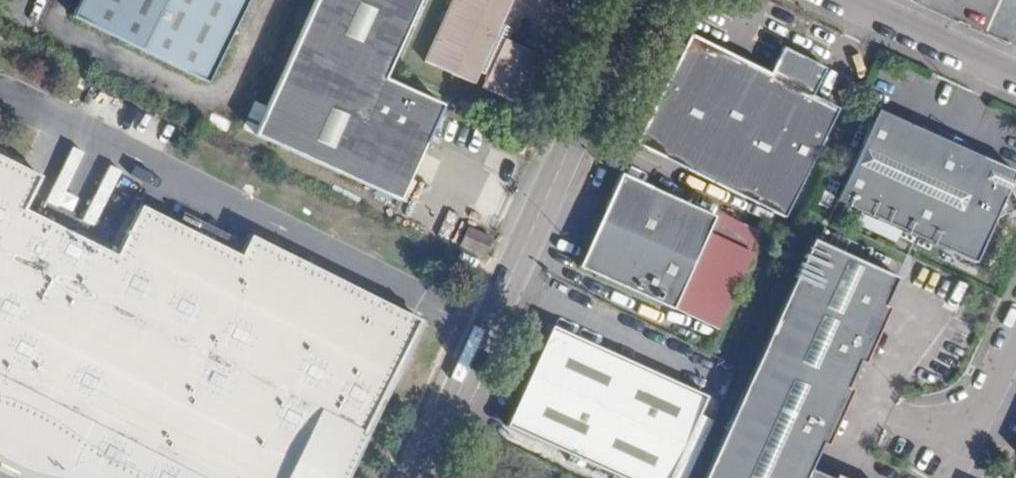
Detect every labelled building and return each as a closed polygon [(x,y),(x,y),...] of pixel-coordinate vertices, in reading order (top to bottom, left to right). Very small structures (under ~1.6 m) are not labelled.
[(81,6),(218,71),(252,0),(84,0),(81,6)] [(420,0),(316,0),(260,124),(407,190),(450,94),(390,67),(420,0)] [(497,63),(518,15),(525,0),(469,0),(443,54),(490,77),(497,63)] [(497,63),(507,68),(525,33),(530,21),(518,15),(497,63)] [(789,207),(830,124),(802,110),(816,83),(829,56),(786,35),(773,62),(692,21),(637,130),(789,207)] [(525,33),(507,68),(501,83),(536,99),(560,50),(525,33)] [(844,97),(816,83),(802,110),(830,124),(844,97)] [(882,97),(840,187),(980,250),(1001,205),(1004,201),(1004,196),(1015,170),(1015,158),(882,97)] [(527,142),(536,125),(526,120),(517,138),(527,142)] [(9,446),(31,457),(37,446),(81,468),(101,477),(327,477),(411,310),(300,254),(241,225),(231,245),(131,195),(106,244),(15,198),(31,165),(0,150),(0,441),(9,446)] [(719,209),(627,163),(582,255),(677,292),(719,209)] [(489,247),(497,229),(473,218),(464,235),(489,247)] [(906,269),(822,229),(706,477),(858,477),(818,459),(906,269)] [(510,412),(574,318),(556,310),(537,353),(536,355),(510,412)] [(510,412),(654,477),(670,477),(713,382),(574,318),(510,412)]
